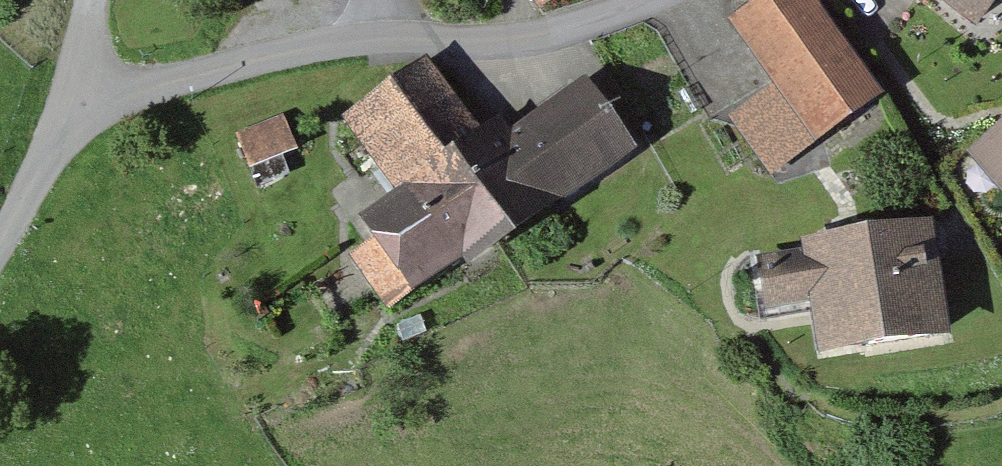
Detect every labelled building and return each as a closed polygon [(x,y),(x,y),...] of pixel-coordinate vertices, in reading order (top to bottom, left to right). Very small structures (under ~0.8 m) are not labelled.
[(552,9),(565,0),(546,0),(552,9)] [(825,0),(779,0),(744,26),(834,143),(898,95),(825,0)] [(998,34),(1001,29),(1001,0),(953,0),(998,34)] [(501,146),(439,58),(361,112),(421,198),(358,241),(411,317),(645,155),(594,82),(501,146)] [(311,144),(293,94),(210,125),(228,174),(311,144)] [(990,154),(1001,168),(1001,144),(990,154)] [(950,219),(825,236),(841,353),(966,335),(950,219)]
